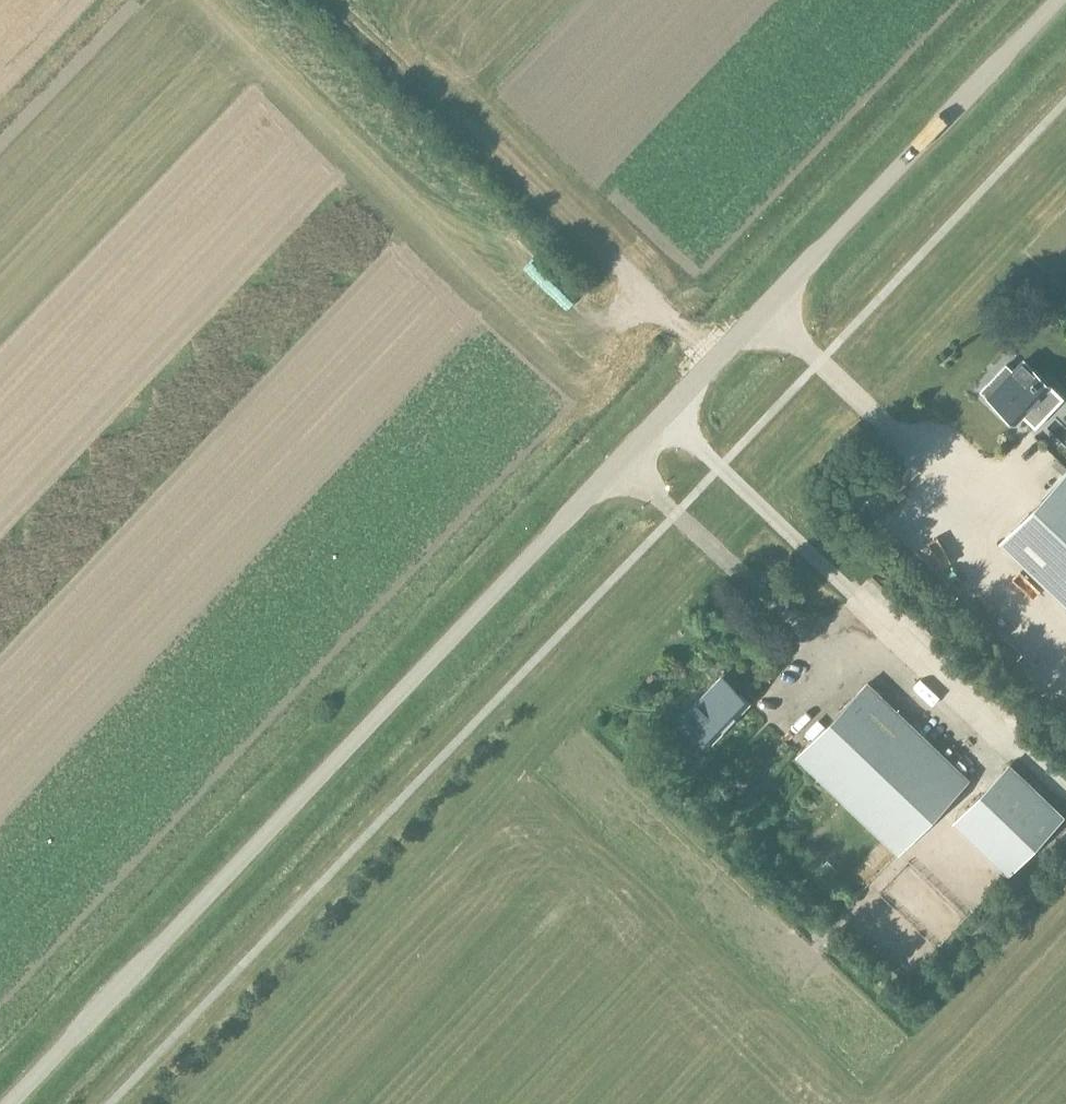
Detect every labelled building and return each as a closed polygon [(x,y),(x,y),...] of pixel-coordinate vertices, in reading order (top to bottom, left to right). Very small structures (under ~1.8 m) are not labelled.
[(1007,365),(982,392),(1016,425),(1052,388),(1025,362),(1015,372),(1007,365)] [(999,465),(989,478),(1000,487),(1011,474),(999,465)] [(1001,544),(1065,606),(1065,477),(1001,544)] [(722,679),(687,716),(714,742),(749,705),(722,679)] [(969,781),(868,685),(798,758),(899,854),(969,781)] [(1010,767),(956,824),(1009,875),(1064,818),(1010,767)]
